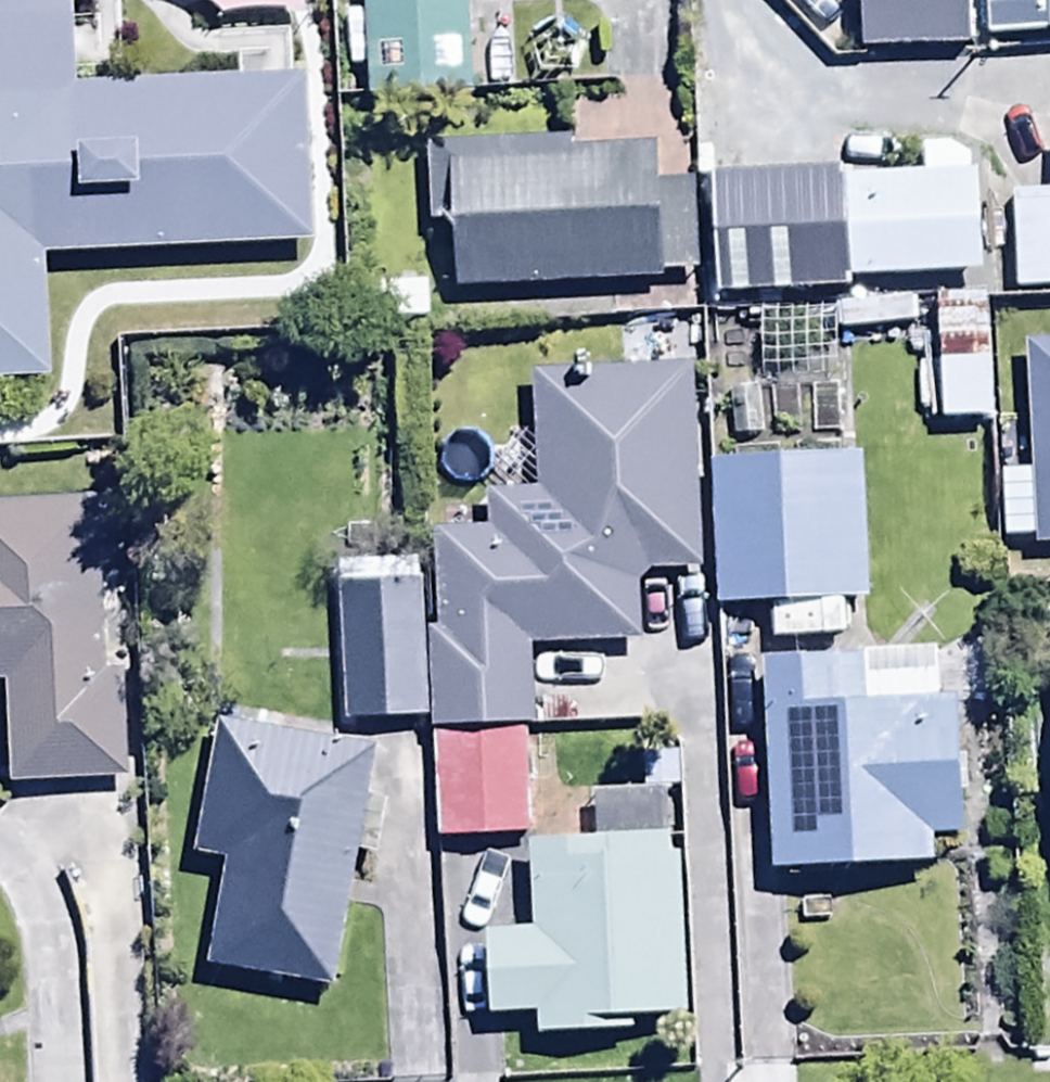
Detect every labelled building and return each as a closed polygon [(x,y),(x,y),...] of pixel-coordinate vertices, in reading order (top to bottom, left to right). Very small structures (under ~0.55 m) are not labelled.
[(36,377),(31,252),(299,242),(293,78),(61,86),(58,0),(0,0),(0,378),(36,377)] [(362,72),(362,94),(466,94),(466,0),(362,0),(362,15),(346,15),(346,72),(362,72)] [(859,56),(968,53),(967,0),(858,0),(859,56)] [(988,46),(1049,44),(1049,0),(986,0),(988,46)] [(447,232),(450,294),(664,286),(664,277),(698,276),(694,184),(654,185),(653,152),(567,155),(567,140),(428,146),(431,232),(447,232)] [(919,151),(921,180),(837,184),(841,285),(982,279),(977,177),(968,178),(967,149),(919,151)] [(1010,193),(1013,295),(1049,294),(1049,192),(1010,193)] [(377,295),(356,295),(356,325),(424,325),(424,288),(377,288),(377,295)] [(984,292),(932,294),(937,425),(989,423),(984,292)] [(429,736),(526,734),(532,733),(530,654),(641,651),(639,576),(693,574),(688,366),(528,371),(531,494),(486,496),(487,535),(429,537),(432,638),(427,638),(429,736)] [(863,463),(711,466),(714,609),(866,607),(863,463)] [(4,690),(7,788),(127,785),(124,679),(100,680),(95,506),(0,508),(0,690),(4,690)] [(423,726),(418,584),(335,587),(340,729),(423,726)] [(937,664),(762,670),(769,880),(930,874),(929,842),(960,841),(955,704),(938,705),(937,664)] [(365,798),(373,754),(218,727),(195,861),(224,866),(206,972),(331,994),(354,860),(371,863),(382,801),(365,798)] [(526,734),(429,736),(432,844),(529,841),(526,734)] [(631,1023),(682,1021),(673,752),(639,753),(641,801),(592,802),(593,841),(527,843),(530,932),(484,934),(487,1020),(533,1018),(534,1042),(631,1038),(631,1023)]
